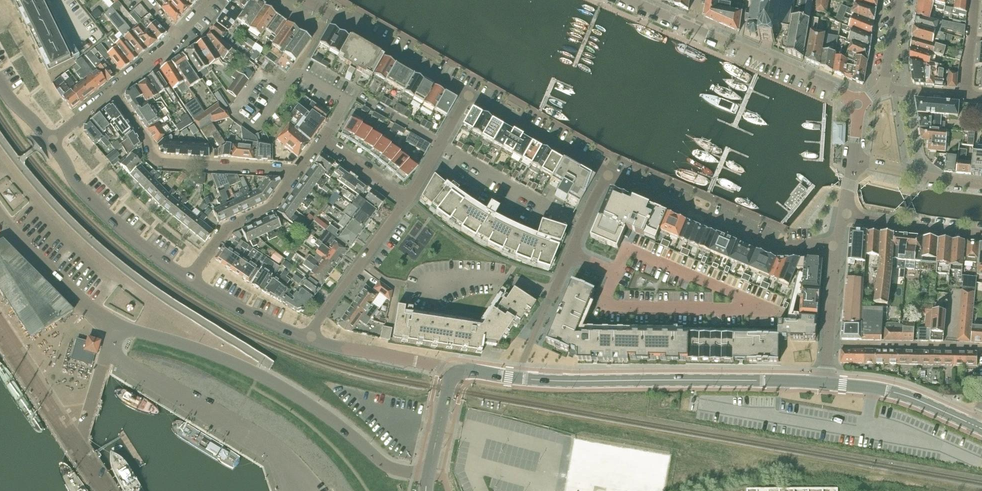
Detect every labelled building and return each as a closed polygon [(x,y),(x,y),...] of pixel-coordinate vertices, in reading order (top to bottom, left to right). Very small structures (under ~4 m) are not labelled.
[(47,6),(45,2),(44,0),(23,0),(14,4),(19,15),(20,17),(48,73),(74,61),(54,20),(57,19),(52,7),(51,7),(51,6),(50,6),(49,6),(48,5),(48,6),(47,6)] [(165,5),(162,8),(175,23),(182,16),(167,0),(161,0),(165,5)] [(182,16),(189,8),(182,0),(167,0),(182,16)] [(242,13),(250,0),(228,0),(227,2),(230,4),(242,13)] [(242,13),(237,21),(240,23),(248,29),(249,28),(264,6),(256,0),(250,0),(242,13)] [(675,4),(689,10),(690,0),(675,0),(675,4)] [(704,16),(739,32),(744,4),(739,4),(737,11),(730,9),(732,0),(707,0),(704,16)] [(750,11),(747,10),(745,21),(748,22),(749,23),(750,24),(748,25),(747,24),(747,25),(748,26),(747,29),(746,30),(747,31),(748,31),(750,34),(749,35),(750,36),(751,35),(755,36),(756,37),(757,36),(761,33),(760,37),(758,37),(758,39),(759,39),(759,40),(761,40),(761,39),(772,41),(772,42),(774,42),(774,41),(775,41),(776,40),(774,39),(775,33),(778,34),(780,32),(780,29),(779,28),(787,29),(787,30),(788,30),(787,38),(784,38),(781,42),(782,48),(787,50),(786,52),(803,60),(813,0),(802,0),(800,9),(793,8),(794,0),(752,0),(750,11)] [(855,2),(876,9),(878,0),(855,0),(855,2)] [(916,16),(930,19),(934,7),(937,7),(937,10),(944,12),(950,14),(951,8),(949,8),(945,7),(935,4),(935,3),(932,2),(932,3),(922,0),(919,0),(916,16)] [(955,2),(955,3),(954,9),(951,8),(950,14),(958,16),(959,14),(966,17),(967,12),(968,0),(956,0),(955,2)] [(117,1),(111,6),(115,11),(122,6),(117,1)] [(827,13),(829,3),(816,1),(815,11),(827,13)] [(140,16),(141,17),(141,18),(147,12),(140,4),(131,13),(133,12),(138,17),(140,16)] [(237,21),(242,13),(230,4),(216,23),(232,34),(240,23),(237,21)] [(874,22),(876,10),(855,4),(852,14),(874,22)] [(832,21),(841,24),(847,8),(841,5),(836,18),(833,17),(832,21)] [(264,6),(249,28),(260,36),(265,29),(275,14),(264,6)] [(147,49),(131,30),(111,7),(104,14),(124,37),(123,37),(138,56),(147,49)] [(102,15),(97,9),(90,14),(95,20),(102,15)] [(138,24),(131,30),(147,49),(156,41),(139,22),(141,21),(139,19),(141,17),(140,16),(138,17),(133,12),(131,13),(131,14),(130,15),(138,24)] [(141,21),(139,22),(156,41),(166,33),(155,21),(151,24),(148,21),(152,17),(149,14),(141,21)] [(275,14),(265,29),(271,33),(268,39),(272,42),(275,37),(286,22),(275,14)] [(850,21),(844,18),(841,24),(842,25),(871,37),(874,24),(853,15),(850,21)] [(930,19),(916,16),(915,25),(941,33),(942,28),(950,29),(957,31),(956,34),(964,36),(965,26),(943,21),(942,22),(930,19)] [(820,66),(825,34),(816,33),(818,19),(813,18),(811,32),(806,60),(820,66)] [(232,34),(216,23),(209,33),(221,41),(230,47),(231,45),(227,42),(232,34)] [(264,57),(276,65),(299,31),(287,23),(277,38),(264,57)] [(847,39),(870,50),(870,49),(871,37),(842,25),(841,29),(851,33),(848,39),(847,39)] [(941,33),(915,25),(912,38),(933,44),(934,39),(945,41),(952,42),(953,36),(941,33)] [(320,44),(328,49),(338,31),(329,26),(311,58),(311,59),(320,44)] [(310,39),(299,31),(276,65),(275,66),(286,73),(292,65),(291,64),(293,60),(295,61),(310,39)] [(328,49),(339,55),(349,37),(338,31),(328,49)] [(107,34),(117,46),(130,63),(138,56),(123,37),(118,41),(111,32),(107,34)] [(232,48),(230,47),(221,41),(209,33),(207,36),(207,37),(210,42),(222,60),(223,60),(232,48)] [(825,34),(820,66),(833,72),(836,56),(838,37),(825,34)] [(209,66),(211,64),(219,58),(209,43),(210,42),(207,37),(194,45),(209,66)] [(371,78),(373,75),(383,57),(349,37),(339,55),(346,59),(344,62),(351,67),(345,78),(350,81),(357,70),(371,78)] [(933,44),(912,38),(911,48),(931,53),(931,51),(934,52),(934,54),(944,57),(946,48),(933,44)] [(848,61),(849,61),(855,64),(856,57),(867,62),(870,50),(847,39),(846,42),(851,44),(847,53),(848,53),(845,59),(848,61)] [(97,51),(103,58),(105,61),(110,57),(121,70),(130,63),(117,46),(108,53),(101,43),(95,48),(97,51)] [(264,48),(255,43),(252,48),(260,54),(264,48)] [(209,66),(194,45),(184,52),(198,73),(206,67),(209,72),(212,70),(211,69),(212,68),(211,64),(209,66)] [(96,70),(106,82),(114,75),(104,62),(106,61),(105,61),(103,58),(99,61),(94,55),(98,53),(97,52),(97,51),(95,48),(86,55),(97,69),(96,70)] [(910,60),(922,64),(927,65),(936,68),(942,70),(944,66),(939,64),(940,63),(931,61),(932,54),(931,53),(911,48),(910,60)] [(171,62),(188,88),(201,80),(189,64),(187,60),(182,53),(171,62)] [(846,78),(848,61),(845,59),(836,56),(833,72),(846,78)] [(373,75),(384,81),(394,63),(383,57),(373,75)] [(849,61),(848,61),(846,78),(852,80),(864,85),(867,62),(856,57),(855,64),(854,68),(848,67),(849,61)] [(97,89),(106,82),(96,70),(91,74),(90,72),(91,71),(81,58),(76,62),(77,64),(97,89)] [(323,60),(320,64),(327,68),(329,63),(323,60)] [(925,85),(922,64),(910,60),(913,81),(912,82),(915,84),(925,85)] [(188,88),(171,62),(160,69),(173,89),(177,86),(182,94),(189,89),(188,88)] [(253,65),(248,62),(241,72),(246,75),(253,65)] [(384,81),(394,86),(404,69),(394,63),(384,81)] [(84,79),(79,83),(89,96),(97,89),(77,64),(72,68),(81,79),(83,78),(84,79)] [(926,85),(934,85),(936,68),(927,65),(926,85)] [(936,68),(934,85),(943,86),(946,71),(942,70),(936,68)] [(394,86),(404,93),(414,75),(404,69),(394,86)] [(69,70),(60,77),(80,103),(89,96),(79,83),(74,87),(73,86),(74,84),(69,78),(72,75),(69,70)] [(224,87),(233,93),(245,76),(236,70),(224,87)] [(158,94),(159,96),(160,96),(159,94),(165,90),(172,101),(174,104),(178,102),(157,71),(147,77),(158,94)] [(956,87),(957,74),(950,72),(949,87),(956,87)] [(404,93),(412,97),(422,80),(414,75),(404,93)] [(60,77),(57,79),(52,83),(56,90),(71,110),(80,103),(60,77)] [(147,77),(136,85),(143,95),(142,96),(146,102),(148,101),(153,98),(155,101),(160,98),(158,96),(159,96),(158,94),(147,77)] [(412,97),(423,103),(433,86),(422,80),(412,97)] [(137,100),(142,96),(143,95),(136,85),(125,92),(124,96),(134,110),(141,105),(137,100)] [(423,103),(434,110),(444,92),(433,86),(423,103)] [(189,89),(187,91),(194,99),(196,98),(189,89)] [(456,99),(444,92),(434,110),(446,116),(436,134),(456,99)] [(194,119),(198,116),(204,112),(195,99),(185,106),(194,119)] [(221,107),(226,110),(232,102),(227,99),(221,107)] [(916,99),(918,114),(947,116),(958,117),(959,103),(926,100),(926,99),(921,99),(921,100),(916,99)] [(157,113),(160,111),(165,108),(161,103),(158,105),(158,104),(153,107),(148,101),(146,102),(141,106),(141,105),(134,110),(140,120),(155,110),(157,113)] [(308,108),(308,109),(323,120),(329,113),(312,101),(310,104),(308,108)] [(120,117),(122,116),(112,103),(101,112),(110,123),(119,116),(120,117)] [(218,103),(204,112),(210,121),(211,123),(212,123),(228,119),(226,111),(221,108),(218,103)] [(399,113),(403,106),(398,103),(394,110),(399,113)] [(291,114),(317,133),(325,121),(323,120),(308,109),(306,111),(306,112),(298,105),(291,114)] [(407,109),(403,106),(399,113),(403,116),(407,109)] [(471,131),(481,113),(472,108),(451,143),(452,144),(462,126),(471,131)] [(140,120),(147,129),(158,122),(161,119),(157,114),(160,112),(160,111),(157,113),(155,110),(140,120)] [(211,123),(210,121),(204,112),(193,120),(200,130),(211,123)] [(114,149),(116,147),(114,146),(114,144),(104,133),(104,132),(106,131),(105,129),(109,126),(99,113),(90,121),(107,140),(111,145),(114,149)] [(481,113),(471,131),(481,137),(491,119),(481,113)] [(309,143),(317,133),(291,114),(288,124),(289,125),(309,143)] [(341,135),(350,140),(360,125),(363,120),(353,114),(341,135)] [(920,127),(945,129),(945,122),(942,122),(942,117),(947,118),(947,116),(918,114),(920,127)] [(119,116),(110,123),(124,141),(135,133),(133,130),(122,116),(120,117),(119,116)] [(188,117),(175,126),(178,132),(192,123),(188,117)] [(502,125),(491,119),(481,137),(492,143),(502,125)] [(107,140),(90,121),(83,126),(83,132),(96,147),(101,143),(107,149),(111,145),(107,140)] [(158,122),(147,129),(156,142),(172,132),(167,124),(162,128),(158,122)] [(214,156),(231,157),(233,144),(225,144),(212,123),(201,130),(206,139),(212,135),(219,147),(214,150),(214,156)] [(396,135),(398,131),(400,127),(394,124),(390,131),(396,135)] [(845,124),(835,124),(834,144),(844,144),(845,124)] [(964,132),(968,132),(975,132),(976,125),(965,124),(964,132)] [(198,132),(193,125),(188,128),(193,136),(198,132)] [(309,143),(289,125),(277,140),(298,157),(309,143)] [(360,125),(350,140),(350,141),(351,141),(360,146),(370,131),(360,125)] [(502,125),(492,143),(502,149),(512,131),(502,125)] [(948,130),(945,129),(920,127),(922,139),(929,140),(928,150),(946,151),(948,130)] [(243,141),(242,146),(233,144),(231,157),(252,159),(254,142),(256,143),(256,139),(241,128),(243,141)] [(380,138),(370,131),(360,146),(360,147),(369,153),(380,138)] [(512,131),(502,149),(512,154),(522,137),(512,131)] [(967,146),(974,146),(975,132),(968,132),(967,146)] [(116,147),(114,149),(116,150),(117,152),(122,148),(121,148),(122,147),(127,155),(131,152),(141,144),(135,133),(124,141),(122,143),(116,147)] [(160,154),(170,154),(171,141),(171,137),(170,135),(156,144),(160,154)] [(522,137),(512,154),(521,160),(532,142),(522,137)] [(389,145),(380,138),(369,153),(378,159),(389,145)] [(429,144),(420,139),(417,143),(415,147),(424,153),(429,144)] [(183,142),(171,141),(170,154),(182,155),(183,142)] [(182,155),(194,156),(195,143),(183,142),(182,155)] [(532,142),(521,160),(531,165),(541,148),(532,142)] [(207,144),(195,143),(194,156),(209,157),(207,144)] [(256,159),(272,161),(271,149),(272,146),(258,144),(256,159)] [(407,160),(395,174),(403,181),(403,182),(417,168),(430,144),(416,168),(408,160),(407,160)] [(389,145),(378,159),(378,160),(386,166),(398,152),(389,145)] [(541,148),(531,165),(541,171),(551,153),(541,148)] [(959,149),(958,155),(956,173),(971,174),(972,160),(966,159),(967,150),(959,149)] [(116,150),(106,158),(110,163),(120,155),(117,152),(116,150)] [(120,165),(130,174),(143,160),(143,157),(139,160),(131,152),(127,155),(118,162),(121,165),(120,165)] [(407,160),(398,152),(386,166),(386,167),(387,167),(395,174),(407,160)] [(971,174),(981,175),(981,153),(973,152),(971,174)] [(314,162),(332,175),(334,173),(329,170),(335,162),(322,153),(314,162)] [(552,177),(562,159),(551,153),(541,171),(552,177)] [(946,165),(945,171),(956,173),(958,155),(947,154),(946,165)] [(119,161),(117,158),(110,163),(112,166),(119,161)] [(562,159),(552,177),(550,181),(559,186),(554,195),(565,201),(566,198),(577,205),(573,213),(593,178),(562,159)] [(151,167),(149,166),(143,160),(130,174),(143,188),(153,179),(152,178),(153,177),(159,171),(154,171),(153,170),(149,174),(142,167),(143,166),(148,171),(151,167)] [(945,171),(946,165),(937,160),(934,165),(945,171)] [(330,178),(332,175),(314,162),(307,173),(324,185),(326,182),(323,180),(320,178),(323,173),(330,178)] [(346,186),(354,176),(339,165),(334,172),(340,176),(338,180),(346,186)] [(519,172),(515,170),(511,178),(515,180),(519,172)] [(143,188),(152,197),(162,187),(156,181),(160,176),(161,171),(159,171),(153,177),(152,178),(153,179),(143,188)] [(182,173),(175,182),(179,185),(186,176),(182,173)] [(205,173),(200,173),(200,179),(195,185),(202,186),(202,183),(204,183),(205,173)] [(321,189),(324,185),(307,173),(300,182),(312,192),(313,190),(312,189),(316,184),(319,186),(318,187),(321,189)] [(224,174),(215,174),(220,187),(228,184),(224,174)] [(237,175),(225,175),(229,187),(240,182),(237,175)] [(444,188),(446,186),(434,175),(421,198),(431,206),(437,210),(435,213),(442,218),(448,223),(450,220),(461,228),(460,230),(467,235),(480,242),(493,249),(501,253),(502,250),(515,256),(513,258),(521,261),(529,264),(530,262),(536,264),(535,266),(548,271),(550,266),(549,265),(550,261),(552,261),(565,230),(540,222),(536,237),(551,242),(550,245),(538,241),(526,237),(514,232),(503,226),(491,220),(498,209),(490,204),(483,215),(473,209),(463,202),(453,195),(444,188)] [(279,177),(267,176),(259,188),(257,189),(266,201),(280,181),(279,177)] [(363,194),(368,187),(354,176),(346,186),(357,194),(361,197),(363,194)] [(187,185),(191,189),(198,180),(194,177),(187,185)] [(311,194),(312,192),(300,182),(292,192),(309,205),(312,201),(309,199),(308,200),(305,198),(309,193),(311,194)] [(785,203),(791,209),(807,189),(801,184),(785,203)] [(243,188),(252,207),(266,201),(257,189),(257,190),(255,191),(249,193),(248,190),(249,189),(247,186),(243,188)] [(170,196),(171,197),(176,192),(173,189),(168,193),(162,187),(152,197),(161,206),(170,196)] [(233,195),(235,200),(241,212),(252,207),(243,188),(239,190),(240,192),(233,195)] [(364,199),(378,209),(385,199),(372,189),(364,199)] [(601,207),(589,237),(598,241),(599,237),(605,240),(603,243),(615,248),(620,236),(625,238),(628,230),(641,235),(643,231),(654,235),(652,240),(653,240),(657,230),(784,283),(790,267),(798,268),(799,257),(771,258),(608,190),(604,201),(608,203),(606,209),(601,207)] [(348,200),(352,195),(346,191),(343,196),(348,200)] [(285,202),(296,210),(301,203),(304,205),(303,206),(306,209),(309,205),(292,192),(285,202)] [(334,192),(327,202),(332,206),(339,196),(334,192)] [(361,197),(357,194),(355,197),(352,195),(349,200),(353,203),(352,205),(371,219),(378,209),(364,199),(361,197)] [(177,202),(171,197),(170,196),(161,206),(171,214),(184,198),(181,195),(178,198),(179,199),(177,202)] [(241,212),(235,200),(227,203),(225,200),(226,200),(225,196),(221,198),(230,217),(241,212)] [(204,199),(207,205),(213,203),(211,197),(204,199)] [(181,222),(189,211),(182,206),(184,203),(185,203),(188,201),(184,198),(171,214),(181,222)] [(230,217),(221,198),(217,200),(218,203),(219,203),(221,206),(213,210),(218,222),(230,217)] [(277,212),(288,220),(294,224),(298,218),(293,214),(296,210),(285,202),(277,212)] [(342,213),(345,215),(364,229),(371,219),(352,205),(349,203),(346,208),(342,213)] [(326,204),(320,211),(325,215),(330,208),(326,204)] [(207,207),(202,213),(207,217),(212,210),(207,207)] [(200,220),(204,215),(200,212),(196,217),(189,211),(181,222),(190,230),(199,219),(200,220)] [(275,214),(264,219),(273,238),(277,236),(275,233),(274,234),(273,230),(281,226),(275,214)] [(206,217),(204,215),(200,220),(199,219),(190,230),(205,242),(214,231),(202,222),(206,217)] [(364,229),(345,215),(342,220),(347,223),(343,228),(357,238),(364,229)] [(313,221),(325,230),(328,227),(316,218),(313,221)] [(273,238),(264,219),(253,224),(259,239),(262,238),(261,236),(267,233),(268,236),(267,237),(269,240),(273,238)] [(259,239),(253,224),(241,230),(247,242),(250,241),(253,247),(257,245),(254,239),(256,238),(257,240),(259,239)] [(330,225),(325,231),(350,248),(357,238),(343,228),(338,235),(335,234),(338,231),(330,225)] [(308,228),(306,231),(312,236),(315,233),(308,228)] [(865,255),(867,232),(851,230),(848,260),(847,276),(846,283),(846,285),(843,323),(858,323),(862,323),(863,303),(864,288),(865,272),(866,260),(866,255),(865,255)] [(223,265),(241,240),(243,237),(240,231),(231,234),(236,237),(234,241),(229,248),(224,245),(215,259),(223,265)] [(299,240),(304,244),(310,235),(305,231),(299,240)] [(342,258),(350,248),(325,231),(318,240),(317,240),(342,258)] [(879,256),(881,233),(867,232),(865,255),(866,255),(879,256)] [(881,233),(879,256),(880,256),(879,272),(879,271),(878,271),(878,278),(876,286),(875,296),(874,304),(888,305),(891,283),(893,270),(893,259),(892,259),(894,234),(881,233)] [(906,266),(908,236),(894,234),(892,259),(893,259),(898,260),(898,261),(902,261),(901,276),(905,276),(906,266)] [(908,236),(906,266),(916,267),(921,267),(922,257),(923,237),(918,237),(918,236),(908,236)] [(938,239),(923,237),(922,257),(937,258),(938,239)] [(950,270),(952,240),(938,239),(937,258),(936,272),(949,273),(950,270)] [(73,311),(2,240),(0,241),(0,291),(7,302),(30,338),(62,317),(73,311)] [(232,271),(241,257),(237,254),(241,249),(240,248),(244,242),(241,240),(223,265),(232,271)] [(315,253),(321,257),(335,268),(342,258),(317,240),(315,243),(320,247),(315,253)] [(965,241),(952,240),(950,270),(962,271),(963,262),(964,262),(964,257),(965,241)] [(978,263),(979,242),(967,241),(966,257),(964,257),(964,262),(978,263)] [(292,250),(296,253),(301,246),(297,243),(292,250)] [(241,277),(257,253),(256,253),(257,251),(248,245),(246,249),(250,252),(245,259),(241,257),(232,271),(241,277)] [(261,256),(257,253),(241,277),(249,282),(258,269),(255,266),(261,256)] [(275,253),(270,259),(278,264),(283,259),(275,253)] [(335,268),(321,257),(318,262),(309,255),(305,260),(328,277),(335,268)] [(547,341),(546,342),(556,346),(557,345),(556,344),(557,342),(562,344),(561,347),(561,346),(560,348),(569,351),(568,353),(578,357),(578,360),(592,361),(592,359),(592,356),(604,356),(604,359),(604,361),(614,361),(614,356),(619,357),(619,359),(619,361),(629,361),(629,359),(637,359),(637,357),(637,355),(642,355),(642,359),(644,359),(644,355),(649,355),(649,357),(649,359),(667,360),(667,358),(667,355),(672,355),(672,360),(674,360),(674,355),(679,356),(679,358),(679,360),(687,360),(687,361),(689,361),(689,359),(698,359),(698,361),(700,361),(700,359),(710,359),(710,361),(712,361),(712,359),(721,359),(721,361),(723,362),(723,359),(732,359),(732,362),(734,362),(734,360),(747,361),(757,361),(757,360),(757,357),(762,358),(762,361),(764,361),(764,358),(769,358),(769,360),(769,362),(779,362),(779,337),(791,337),(791,339),(816,339),(819,303),(819,299),(822,260),(819,260),(819,259),(808,258),(808,259),(805,258),(802,288),(799,288),(798,296),(801,296),(799,322),(783,321),(778,321),(778,328),(778,336),(684,334),(678,333),(678,334),(669,333),(663,333),(654,333),(648,333),(639,333),(633,333),(628,333),(628,335),(583,334),(583,336),(576,336),(580,326),(583,327),(588,317),(584,316),(585,316),(585,314),(595,292),(596,290),(586,287),(586,288),(585,290),(580,288),(581,286),(582,285),(573,281),(572,283),(569,291),(568,291),(566,297),(563,305),(562,305),(562,306),(560,311),(559,312),(557,317),(557,318),(557,319),(553,326),(553,328),(552,331),(551,331),(551,332),(547,341)] [(328,277),(305,260),(302,264),(311,271),(307,276),(321,286),(328,277)] [(290,272),(294,266),(290,263),(278,280),(272,276),(261,290),(271,296),(282,283),(285,277),(287,275),(290,272)] [(251,284),(261,290),(271,274),(262,268),(251,284)] [(294,280),(314,296),(321,286),(307,276),(306,275),(302,281),(290,272),(287,275),(294,280)] [(962,287),(975,288),(976,277),(961,276),(961,283),(962,283),(962,287)] [(288,288),(286,286),(290,280),(288,279),(285,277),(282,283),(271,296),(281,302),(288,293),(290,289),(288,288)] [(314,296),(294,280),(288,288),(290,289),(291,289),(292,290),(294,287),(298,290),(293,296),(288,293),(281,302),(298,312),(303,311),(314,296)] [(379,281),(373,289),(389,301),(392,291),(379,281)] [(358,295),(378,310),(378,309),(371,304),(378,294),(366,285),(358,295)] [(974,299),(975,288),(962,287),(961,297),(974,299)] [(397,306),(392,340),(402,342),(402,339),(407,339),(407,342),(416,344),(417,341),(422,341),(421,345),(431,346),(432,343),(437,344),(436,347),(476,353),(476,350),(481,351),(482,344),(495,346),(495,344),(498,344),(506,332),(508,333),(514,325),(513,325),(516,321),(519,322),(524,314),(527,310),(530,311),(535,303),(513,289),(505,301),(503,299),(494,312),(492,310),(481,327),(404,316),(405,307),(397,306)] [(351,305),(371,319),(378,310),(358,295),(351,305)] [(961,297),(961,305),(974,306),(974,299),(961,297)] [(917,341),(930,341),(933,310),(933,305),(916,304),(915,314),(925,315),(924,328),(918,328),(917,341)] [(344,314),(357,324),(359,321),(366,326),(371,319),(351,305),(344,314)] [(961,305),(960,312),(973,313),(974,306),(961,305)] [(862,328),(861,340),(881,340),(883,308),(863,308),(862,328)] [(933,310),(930,341),(943,341),(946,311),(933,310)] [(960,312),(960,319),(973,320),(973,313),(960,312)] [(351,331),(357,324),(344,314),(337,324),(344,330),(351,331)] [(960,319),(959,326),(972,327),(972,326),(973,320),(960,319)] [(858,323),(843,323),(842,327),(841,339),(861,340),(862,328),(858,328),(858,323)] [(884,340),(893,340),(894,329),(894,328),(894,324),(886,323),(886,328),(885,328),(884,336),(884,340)] [(915,323),(903,323),(902,341),(913,341),(915,323)] [(894,329),(893,340),(902,340),(903,325),(894,324),(894,328),(894,329)] [(381,332),(380,338),(379,337),(379,338),(384,339),(388,340),(389,340),(391,334),(392,328),(387,327),(382,326),(381,332)] [(959,326),(958,333),(971,334),(972,331),(972,327),(959,326)] [(972,326),(972,331),(971,342),(981,343),(981,326),(972,326)] [(958,333),(958,340),(971,342),(971,334),(958,333)] [(72,358),(90,364),(93,353),(96,354),(100,342),(88,338),(87,343),(77,340),(76,346),(72,358)] [(864,363),(864,349),(841,349),(841,363),(864,363)] [(864,349),(864,363),(876,363),(876,350),(864,349)] [(898,364),(898,350),(876,350),(876,363),(898,364)] [(920,364),(921,350),(898,350),(898,364),(920,364)] [(921,350),(920,364),(943,365),(943,351),(921,350)] [(954,365),(955,351),(943,351),(943,365),(954,365)] [(955,351),(954,365),(965,365),(966,351),(955,351)] [(966,351),(965,365),(977,365),(977,352),(966,351)] [(674,454),(575,439),(567,490),(669,490),(674,454)] [(497,490),(516,490),(517,486),(500,482),(497,490)]
